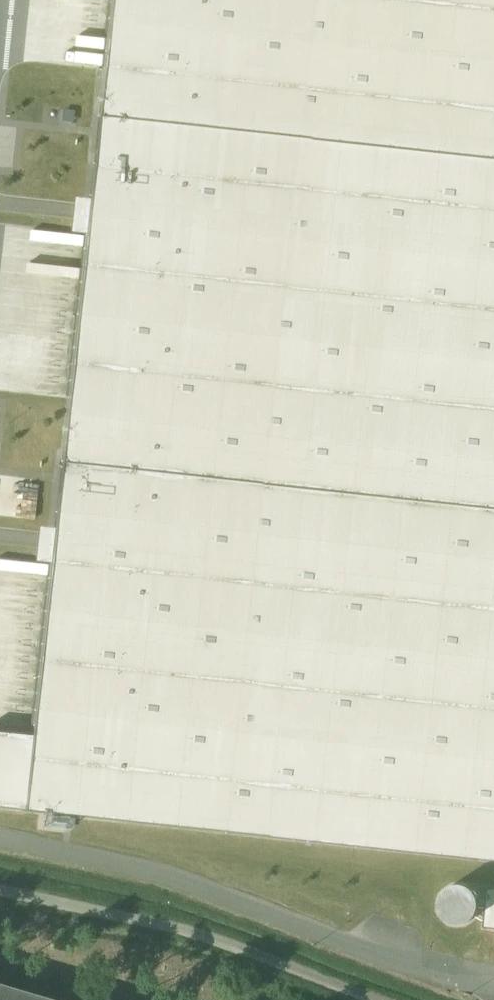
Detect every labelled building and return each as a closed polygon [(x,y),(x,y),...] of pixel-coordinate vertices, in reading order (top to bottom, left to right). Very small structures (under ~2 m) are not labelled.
[(493,860),(493,0),(110,0),(59,477),(32,736),(24,810),(493,860)] [(85,234),(89,201),(74,199),(70,232),(85,234)] [(24,810),(32,736),(0,733),(0,808),(24,810)] [(488,887),(483,925),(493,927),(493,887),(488,887)] [(0,991),(0,999),(32,999),(0,991)]
